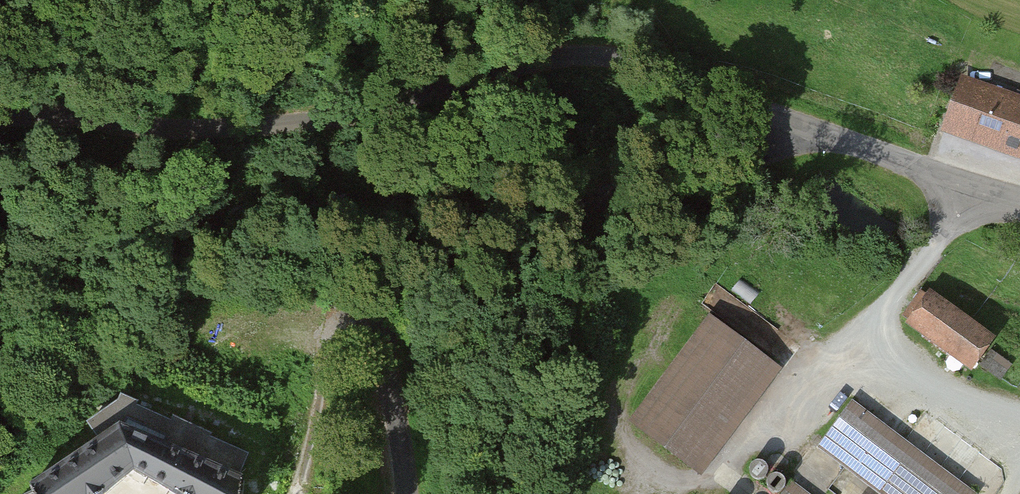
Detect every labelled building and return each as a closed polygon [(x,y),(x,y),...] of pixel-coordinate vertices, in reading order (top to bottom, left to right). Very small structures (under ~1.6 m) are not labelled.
[(961,74),(941,132),(1019,160),(1019,95),(961,74)] [(930,290),(906,324),(973,371),(997,337),(930,290)] [(785,370),(709,312),(629,418),(705,475),(785,370)] [(1002,377),(1013,362),(995,350),(985,365),(1002,377)] [(853,400),(819,446),(883,493),(980,493),(853,400)] [(248,471),(123,416),(26,477),(36,493),(99,493),(132,470),(176,493),(242,493),(248,471)] [(796,482),(787,493),(812,493),(796,482)]
